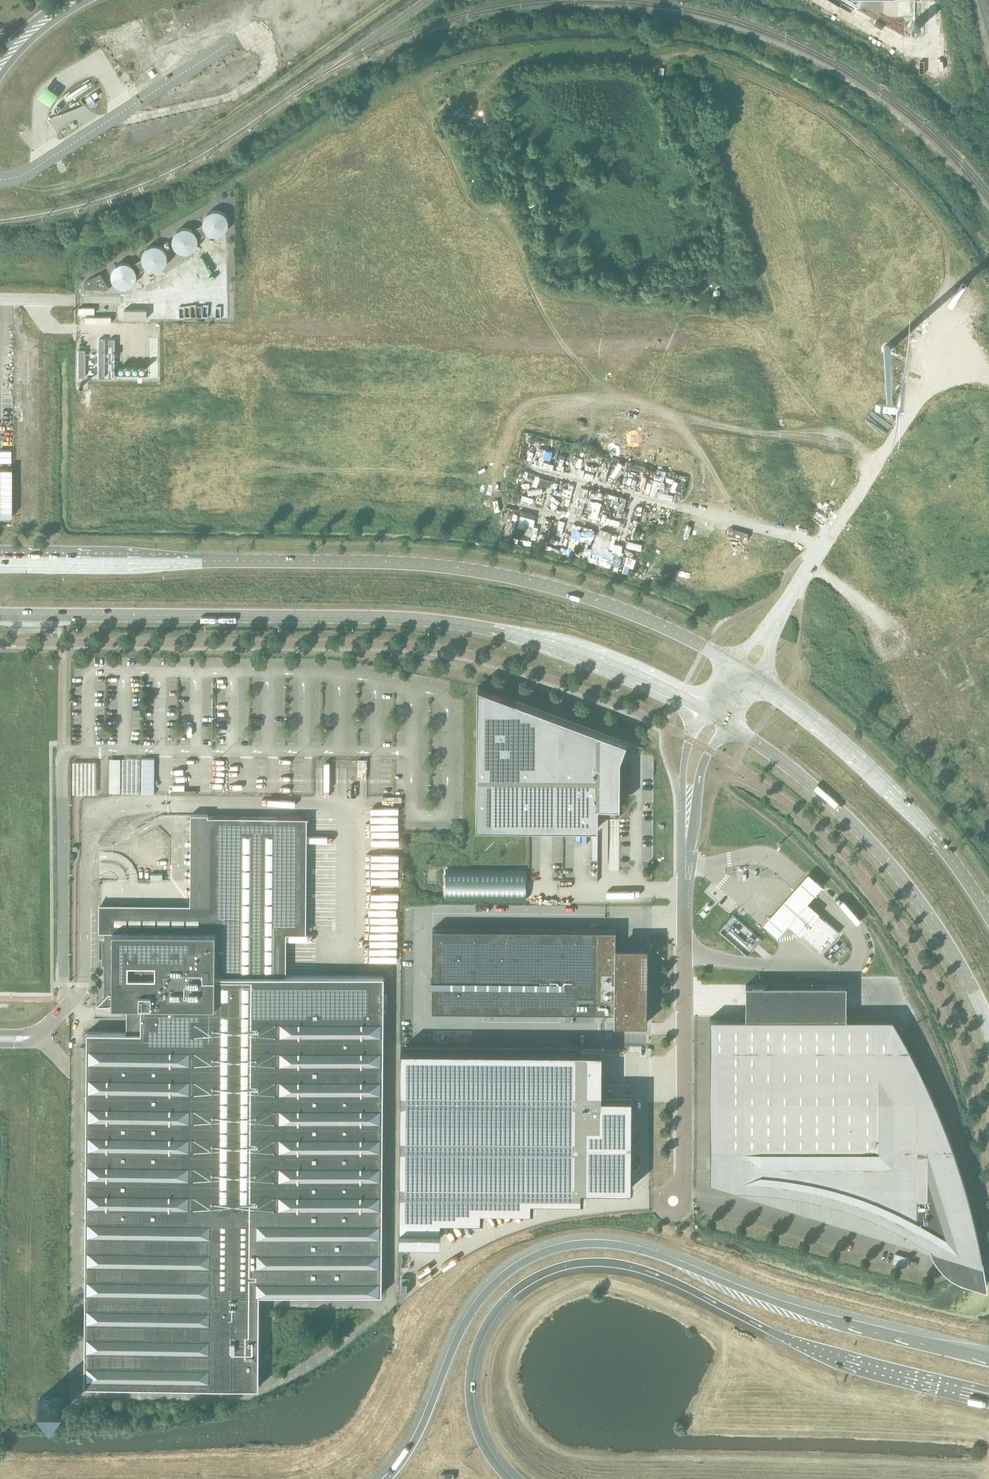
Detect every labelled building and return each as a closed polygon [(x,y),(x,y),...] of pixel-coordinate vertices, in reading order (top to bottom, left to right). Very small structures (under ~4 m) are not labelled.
[(58,95),(46,86),(37,98),(50,107),(58,95)] [(88,88),(83,92),(87,97),(86,98),(91,106),(96,103),(93,98),(98,95),(95,91),(92,93),(88,88)] [(203,222),(203,224),(203,226),(204,227),(204,228),(205,229),(205,230),(206,231),(207,232),(208,233),(209,233),(210,234),(211,234),(212,235),(213,235),(214,235),(215,235),(217,235),(218,235),(219,235),(220,235),(221,234),(222,233),(223,233),(225,232),(226,231),(226,230),(227,228),(227,227),(228,226),(228,225),(228,224),(228,222),(228,221),(228,220),(228,219),(227,217),(227,216),(226,215),(225,214),(224,213),(223,212),(222,211),(221,211),(219,210),(218,210),(217,210),(216,210),(214,210),(213,210),(212,210),(210,211),(209,212),(208,213),(207,213),(206,214),(205,215),(205,216),(204,217),(203,219),(203,220),(203,221),(203,222)] [(203,226),(203,224),(193,230),(194,230),(194,231),(195,232),(196,233),(196,234),(197,235),(197,236),(198,237),(198,239),(208,233),(207,232),(206,231),(205,230),(205,229),(204,228),(204,227),(203,226)] [(198,240),(198,239),(198,237),(197,236),(197,235),(196,234),(196,233),(195,232),(194,231),(194,230),(193,230),(192,229),(190,228),(189,228),(187,227),(186,227),(185,227),(184,227),(182,227),(181,228),(180,228),(179,229),(178,229),(177,230),(176,231),(175,232),(174,233),(174,234),(173,235),(173,236),(172,238),(172,239),(172,240),(172,241),(173,243),(173,244),(173,245),(174,246),(175,247),(175,248),(176,249),(177,250),(178,251),(179,251),(180,252),(181,252),(183,252),(185,253),(186,253),(187,253),(188,252),(189,252),(191,251),(192,251),(193,250),(194,249),(195,248),(195,247),(196,246),(197,245),(197,244),(198,243),(198,242),(198,240)] [(167,257),(167,256),(167,254),(167,253),(166,252),(166,251),(165,250),(164,249),(163,248),(162,247),(160,246),(159,246),(158,245),(157,245),(156,245),(155,245),(154,245),(152,245),(151,245),(150,246),(149,246),(148,247),(147,247),(145,249),(145,250),(144,251),(143,252),(143,253),(142,254),(142,255),(142,257),(142,258),(142,259),(142,260),(142,261),(143,262),(143,263),(144,264),(144,265),(145,265),(145,266),(146,267),(147,267),(147,268),(148,268),(149,269),(150,269),(151,270),(152,270),(153,270),(155,270),(156,270),(157,270),(158,270),(160,269),(161,269),(162,268),(163,267),(164,266),(165,265),(165,264),(166,263),(166,262),(167,261),(167,259),(167,258),(167,257)] [(142,259),(131,264),(132,265),(133,266),(134,267),(135,269),(136,270),(136,271),(137,272),(137,273),(147,268),(147,267),(146,267),(145,266),(145,265),(144,265),(144,264),(143,263),(143,262),(142,261),(142,260),(142,259)] [(137,275),(137,273),(137,272),(136,271),(136,270),(135,269),(134,267),(133,266),(132,265),(131,264),(130,263),(129,263),(127,263),(126,262),(125,262),(123,262),(122,262),(121,263),(119,263),(118,263),(117,264),(116,265),(115,266),(114,267),(113,268),(113,269),(112,270),(112,272),(111,273),(111,274),(111,275),(111,277),(112,278),(112,279),(112,280),(113,281),(114,282),(114,283),(115,284),(116,285),(117,286),(119,286),(120,287),(122,287),(123,288),(124,288),(125,288),(127,287),(128,287),(130,286),(131,285),(132,285),(133,284),(134,283),(135,282),(135,281),(136,280),(136,278),(137,277),(137,276),(137,275)] [(109,288),(100,273),(86,281),(85,281),(84,282),(84,283),(83,283),(83,284),(83,285),(84,286),(85,287),(85,288),(86,288),(87,288),(109,288)] [(146,309),(124,309),(124,318),(146,318),(146,309)] [(0,468),(0,516),(11,516),(11,468),(0,468)] [(517,527),(532,527),(533,513),(517,512),(517,527)] [(626,741),(620,739),(515,700),(477,686),(476,826),(527,826),(598,827),(598,816),(599,816),(599,812),(618,812),(619,812),(620,759),(626,741)] [(155,756),(143,756),(142,792),(155,792),(155,756)] [(110,791),(121,791),(122,757),(111,757),(110,791)] [(382,1222),(384,976),(279,975),(279,933),(299,933),(300,817),(217,816),(216,931),(112,930),(112,967),(109,970),(112,973),(112,992),(110,992),(110,991),(109,991),(97,1003),(97,1004),(110,1004),(112,1004),(141,1004),(141,1017),(134,1017),(133,1031),(87,1031),(85,1385),(85,1386),(259,1387),(259,1293),(330,1294),(381,1294),(382,1222)] [(444,866),(444,896),(524,897),(524,867),(444,866)] [(822,951),(838,932),(817,912),(816,911),(815,912),(816,912),(800,930),(799,930),(799,931),(799,932),(800,931),(822,951)] [(721,930),(747,955),(762,938),(735,914),(721,930)] [(647,1022),(647,968),(646,968),(646,959),(646,950),(636,950),(625,950),(621,950),(616,950),(616,949),(615,949),(615,947),(615,944),(615,930),(610,930),(606,930),(596,930),(587,930),(587,929),(585,929),(568,929),(568,930),(564,930),(564,929),(556,929),(555,929),(543,929),(531,929),(519,929),(507,929),(495,929),(483,929),(473,929),(463,929),(454,929),(445,929),(445,928),(444,928),(439,928),(433,928),(433,939),(433,948),(433,959),(433,969),(433,978),(432,978),(432,979),(432,984),(432,985),(433,985),(433,990),(433,994),(433,1000),(433,1004),(433,1010),(438,1010),(443,1010),(445,1010),(445,1009),(454,1009),(464,1009),(474,1009),(484,1009),(496,1010),(508,1010),(520,1010),(532,1010),(544,1010),(554,1010),(554,1011),(556,1011),(565,1011),(566,1011),(570,1011),(575,1011),(576,1011),(580,1011),(585,1011),(586,1011),(586,1010),(596,1010),(596,1011),(605,1011),(615,1011),(615,1012),(615,1022),(647,1022)] [(846,987),(846,984),(745,984),(745,987),(747,987),(747,997),(747,1005),(747,1016),(745,1016),(745,1018),(846,1018),(846,1016),(844,1016),(844,1005),(844,997),(844,987),(846,987)] [(961,1172),(953,1148),(944,1125),(935,1102),(927,1084),(923,1082),(923,1081),(923,1079),(923,1078),(923,1077),(923,1076),(922,1074),(922,1073),(921,1072),(920,1071),(919,1071),(918,1070),(917,1069),(918,1065),(911,1050),(901,1032),(892,1017),(846,1018),(745,1018),(710,1018),(710,1049),(710,1181),(757,1181),(757,1184),(777,1186),(794,1188),(811,1192),(828,1196),(844,1200),(861,1206),(878,1213),(895,1220),(909,1228),(909,1229),(928,1234),(929,1237),(929,1240),(930,1243),(930,1244),(931,1246),(932,1249),(933,1251),(934,1253),(935,1255),(936,1257),(937,1259),(939,1262),(941,1264),(942,1265),(943,1267),(945,1268),(947,1270),(949,1272),(951,1273),(953,1274),(956,1276),(958,1277),(963,1279),(965,1280),(985,1286),(982,1268),(979,1253),(978,1245),(980,1245),(975,1224),(969,1199),(961,1172)] [(601,1095),(601,1085),(601,1084),(581,1084),(582,1050),(582,1049),(548,1049),(401,1048),(399,1227),(399,1236),(402,1236),(402,1237),(438,1237),(441,1237),(441,1227),(440,1227),(441,1217),(468,1217),(481,1217),(481,1207),(531,1208),(531,1207),(531,1197),(581,1198),(581,1197),(581,1188),(631,1188),(631,1118),(632,1118),(632,1117),(632,1095),(629,1095),(629,1096),(601,1095)] [(894,1260),(901,1261),(903,1254),(896,1252),(894,1260)]
